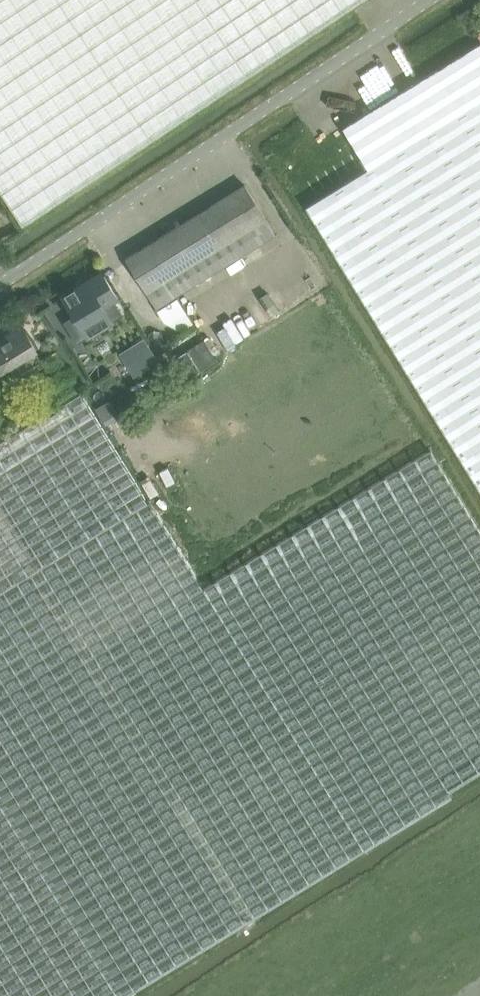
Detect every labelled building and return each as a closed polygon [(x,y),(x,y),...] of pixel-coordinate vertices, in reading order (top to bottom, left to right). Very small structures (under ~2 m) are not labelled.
[(23,223),(235,82),(354,4),(361,0),(0,0),(0,189),(23,223)] [(308,206),(318,223),(479,486),(479,44),(344,128),(369,168),(308,206)] [(158,308),(277,234),(246,185),(127,258),(158,308)] [(103,272),(63,296),(75,316),(67,321),(79,340),(87,335),(89,337),(114,321),(113,319),(121,314),(114,303),(119,299),(103,272)] [(43,360),(37,351),(38,350),(23,326),(0,341),(0,373),(17,362),(23,371),(43,360)] [(42,361),(53,380),(69,370),(58,351),(42,361)] [(137,991),(454,797),(450,791),(479,773),(479,528),(431,449),(205,588),(70,370),(53,380),(67,403),(0,443),(0,995),(128,995),(137,991)]
